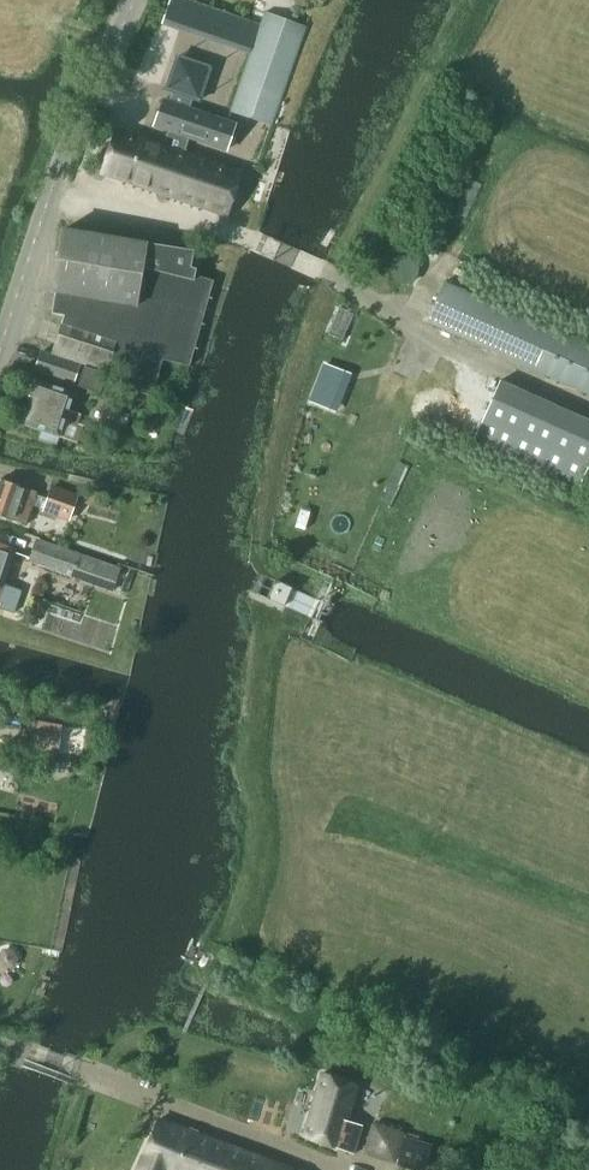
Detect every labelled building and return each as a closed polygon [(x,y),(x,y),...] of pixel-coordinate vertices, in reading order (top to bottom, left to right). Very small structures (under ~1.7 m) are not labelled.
[(265,12),(232,105),(273,121),(307,28),(265,12)] [(114,131),(99,175),(226,217),(240,174),(180,154),(184,139),(206,146),(226,153),(235,126),(214,119),(188,111),(192,99),(197,101),(207,69),(173,57),(163,89),(171,92),(167,104),(162,102),(153,128),(168,133),(163,147),(114,131)] [(62,229),(51,292),(54,292),(84,298),(84,299),(118,304),(140,307),(141,299),(144,300),(146,243),(62,229)] [(146,243),(144,300),(186,312),(202,317),(212,281),(193,275),(195,269),(189,268),(192,251),(146,243)] [(444,283),(426,323),(588,395),(588,347),(444,283)] [(54,292),(50,314),(63,316),(79,320),(105,331),(104,335),(116,340),(108,363),(127,368),(122,389),(152,396),(161,360),(188,366),(202,317),(186,312),(144,300),(141,299),(140,307),(118,304),(84,299),(84,298),(54,292)] [(63,316),(50,353),(105,372),(108,363),(116,340),(104,335),(105,331),(79,320),(63,316)] [(78,364),(40,352),(34,371),(72,384),(78,364)] [(325,365),(318,382),(337,390),(344,372),(325,365)] [(84,367),(78,386),(98,393),(105,374),(84,367)] [(25,406),(19,424),(41,431),(38,439),(55,444),(57,437),(58,437),(76,443),(81,426),(77,424),(77,423),(76,423),(79,415),(66,411),(72,394),(33,381),(26,402),(31,403),(29,408),(25,406)] [(588,464),(588,424),(501,384),(475,442),(578,488),(588,464)] [(104,407),(95,436),(119,443),(128,414),(104,407)] [(34,493),(0,480),(0,516),(23,524),(34,493)] [(50,487),(42,514),(70,523),(79,496),(50,487)] [(86,494),(83,505),(105,510),(108,498),(92,495),(86,494)] [(110,592),(118,569),(36,541),(29,562),(71,577),(70,578),(110,592)] [(1,604),(0,607),(0,609),(13,614),(21,591),(1,584),(14,549),(0,544),(0,604),(1,604)] [(128,571),(120,591),(125,593),(133,573),(128,571)] [(284,606),(291,589),(274,581),(267,597),(266,598),(284,606)] [(73,712),(61,760),(77,764),(89,716),(73,712)] [(57,754),(62,726),(32,721),(27,749),(57,754)] [(0,958),(0,963),(5,970),(15,968),(19,959),(12,951),(2,952),(0,958)] [(321,1074),(302,1137),(337,1149),(352,1154),(363,1126),(348,1120),(359,1085),(321,1074)] [(157,1119),(134,1169),(291,1169),(157,1119)] [(372,1125),(364,1153),(392,1161),(400,1133),(372,1125)] [(449,1148),(445,1162),(453,1164),(458,1151),(449,1148)]
